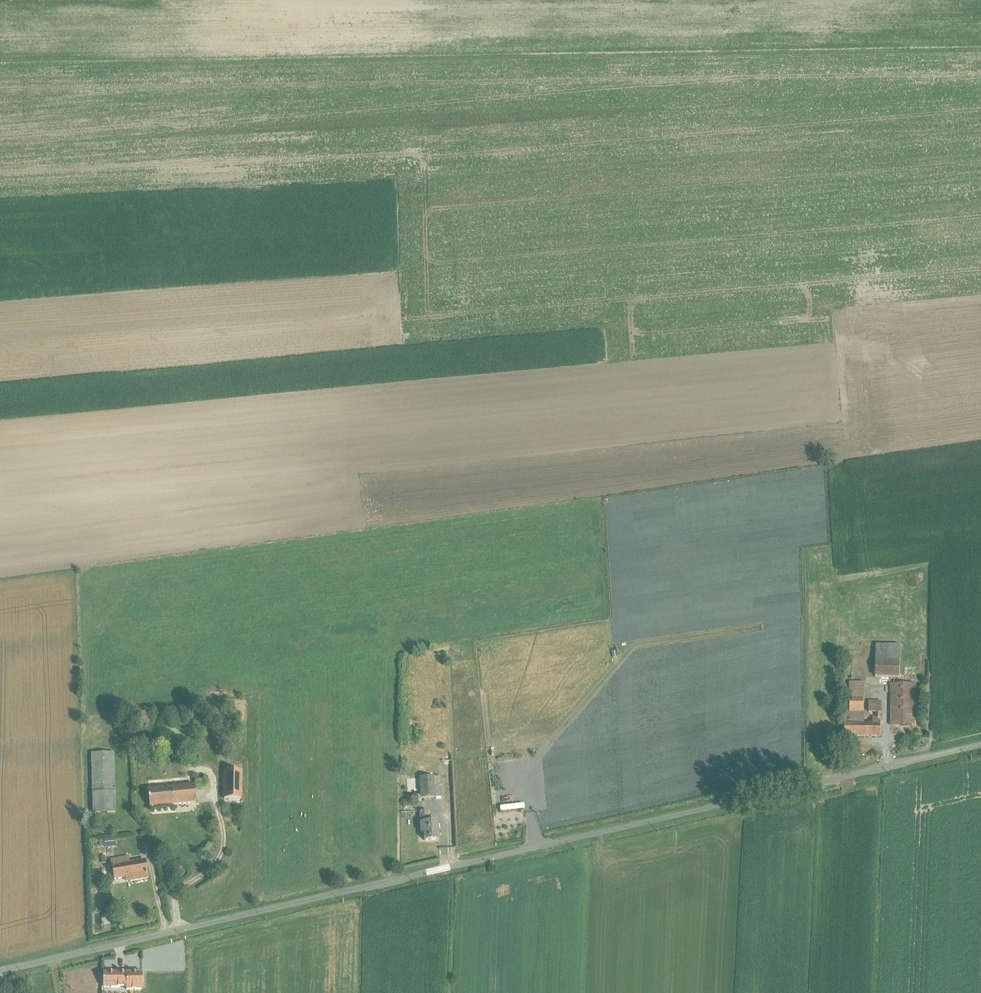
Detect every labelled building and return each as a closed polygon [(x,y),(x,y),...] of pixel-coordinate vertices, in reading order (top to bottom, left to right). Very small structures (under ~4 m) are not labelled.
[(876,644),(875,677),(900,678),(901,645),(876,644)] [(850,710),(845,710),(845,736),(881,736),(881,720),(876,720),(876,718),(881,718),(881,701),(869,701),(869,712),(876,712),(875,717),(873,717),(873,723),(864,723),(864,682),(849,682),(850,710)] [(916,684),(890,684),(890,726),(916,726),(916,684)] [(114,753),(91,754),(93,814),(116,813),(114,753)] [(413,756),(413,768),(423,768),(423,776),(433,776),(433,756),(413,756)] [(411,758),(402,758),(402,771),(411,771),(411,758)] [(126,774),(134,774),(134,766),(126,765),(126,774)] [(242,772),(224,772),(223,799),(242,799),(242,772)] [(440,777),(419,778),(420,799),(443,798),(442,787),(440,787),(440,777)] [(194,785),(148,790),(149,808),(196,804),(194,785)] [(428,812),(420,812),(421,833),(424,833),(424,841),(439,840),(437,822),(429,823),(428,812)] [(104,840),(100,841),(100,847),(104,847),(116,846),(115,838),(103,839),(104,840)] [(128,857),(111,860),(114,880),(131,877),(131,881),(148,878),(145,860),(129,862),(128,857)] [(145,992),(146,974),(102,973),(101,990),(145,992)]
